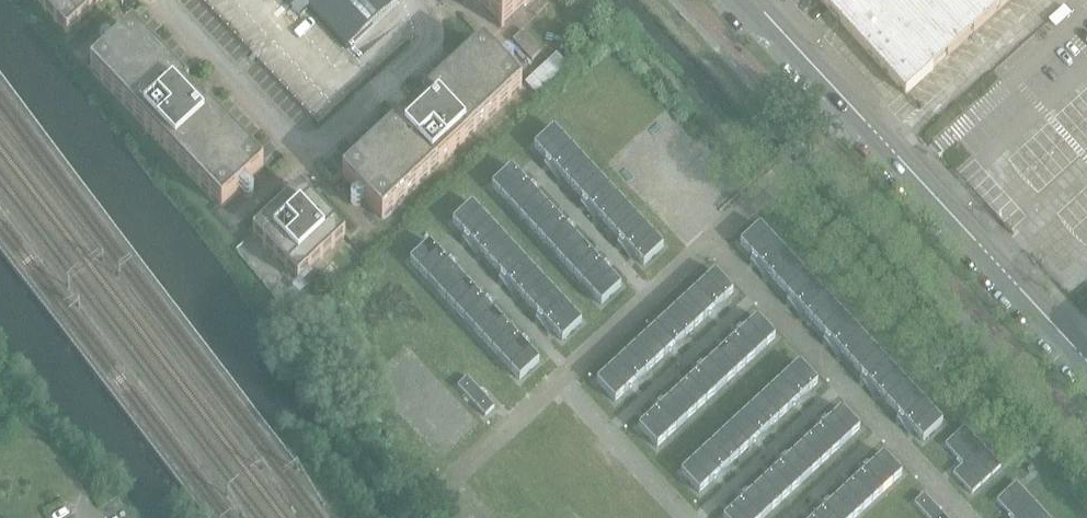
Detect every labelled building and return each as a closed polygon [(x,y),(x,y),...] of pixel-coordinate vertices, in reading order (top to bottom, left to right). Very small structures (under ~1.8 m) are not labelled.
[(67,36),(105,0),(33,0),(67,36)] [(318,123),(407,40),(385,17),(399,3),(396,0),(202,0),(318,123)] [(501,29),(532,0),(475,0),(501,29)] [(906,94),(1010,0),(820,0),(906,94)] [(132,29),(91,69),(222,208),(264,169),(207,109),(189,90),(132,29)] [(542,51),(523,31),(513,41),(532,61),(542,51)] [(482,46),(343,177),(382,219),(522,88),(482,46)] [(533,148),(570,187),(590,169),(553,129),(533,148)] [(491,187),(528,226),(548,208),(511,168),(491,187)] [(570,187),(607,226),(627,208),(590,169),(570,187)] [(253,234),(265,247),(298,282),(345,237),(301,189),(253,234)] [(452,223),(488,262),(508,244),(471,204),(452,223)] [(528,226),(564,266),(584,247),(548,208),(528,226)] [(607,226),(644,266),(663,247),(627,208),(607,226)] [(740,244),(776,284),(796,265),(760,226),(740,244)] [(466,283),(429,244),(409,262),(446,302),(466,283)] [(488,262),(525,302),(545,283),(508,244),(488,262)] [(564,266),(601,305),(621,287),(584,247),(564,266)] [(776,284),(813,323),(833,305),(796,265),(776,284)] [(694,328),(733,292),(715,272),(675,309),(694,328)] [(446,302),(483,341),(502,323),(466,283),(446,302)] [(525,302),(562,341),(582,323),(545,283),(525,302)] [(277,286),(271,291),(276,297),(282,292),(277,286)] [(813,323),(850,363),(870,344),(833,305),(813,323)] [(654,365),(694,328),(675,309),(636,345),(654,365)] [(736,374),(775,337),(757,318),(718,354),(736,374)] [(483,341),(519,381),(539,362),(502,323),(483,341)] [(850,363),(887,402),(907,384),(870,344),(850,363)] [(615,402),(654,365),(636,345),(596,382),(615,402)] [(696,411),(736,374),(718,354),(678,391),(696,411)] [(778,420),(818,383),(799,363),(760,400),(778,420)] [(457,387),(485,417),(495,408),(467,378),(457,387)] [(887,402),(924,442),(943,423),(907,384),(887,402)] [(657,447),(696,411),(678,391),(639,428),(657,447)] [(739,456),(778,420),(760,400),(720,437),(739,456)] [(820,465),(860,429),(841,409),(802,446),(820,465)] [(971,494),(1001,467),(965,427),(945,446),(963,466),(953,474),(971,494)] [(699,493),(739,456),(720,437),(681,473),(699,493)] [(781,502),(820,465),(802,446),(762,482),(781,502)] [(863,511),(902,475),(884,455),(844,492),(863,511)] [(781,502),(762,482),(724,517),(764,517),(781,502)] [(1016,483),(996,501),(1011,517),(1048,517),(1016,483)] [(863,511),(844,492),(816,517),(856,517),(863,511)] [(1070,511),(1077,517),(1086,517),(1086,495),(1086,494),(1070,511)] [(914,504),(927,517),(946,517),(924,495),(914,504)]
